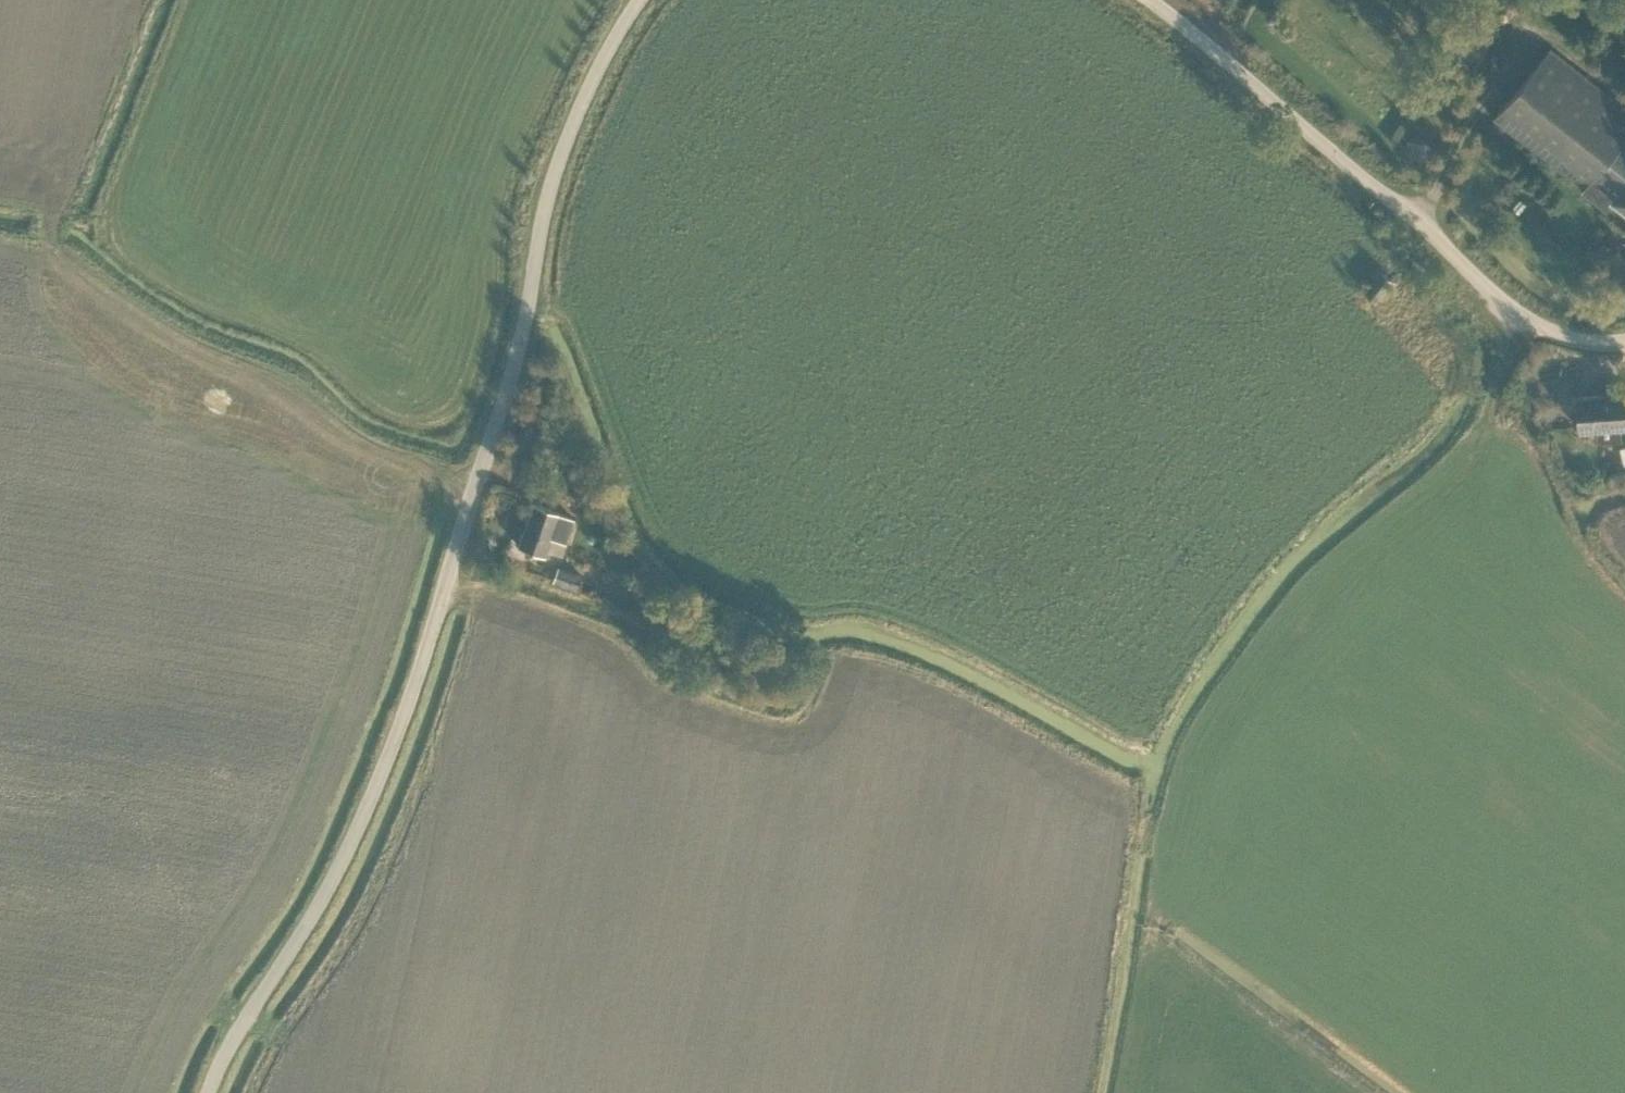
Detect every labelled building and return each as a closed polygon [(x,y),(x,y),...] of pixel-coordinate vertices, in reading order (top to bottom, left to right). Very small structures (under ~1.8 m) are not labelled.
[(1624,202),(1624,105),(1551,47),(1495,116),(1587,188),(1608,204),(1616,195),(1624,202)] [(1622,426),(1624,426),(1624,391),(1579,395),(1582,429),(1598,428),(1598,439),(1623,437),(1622,426)] [(551,536),(565,541),(574,516),(533,501),(517,543),(545,553),(551,536)] [(552,578),(577,588),(583,573),(557,564),(552,578)]
